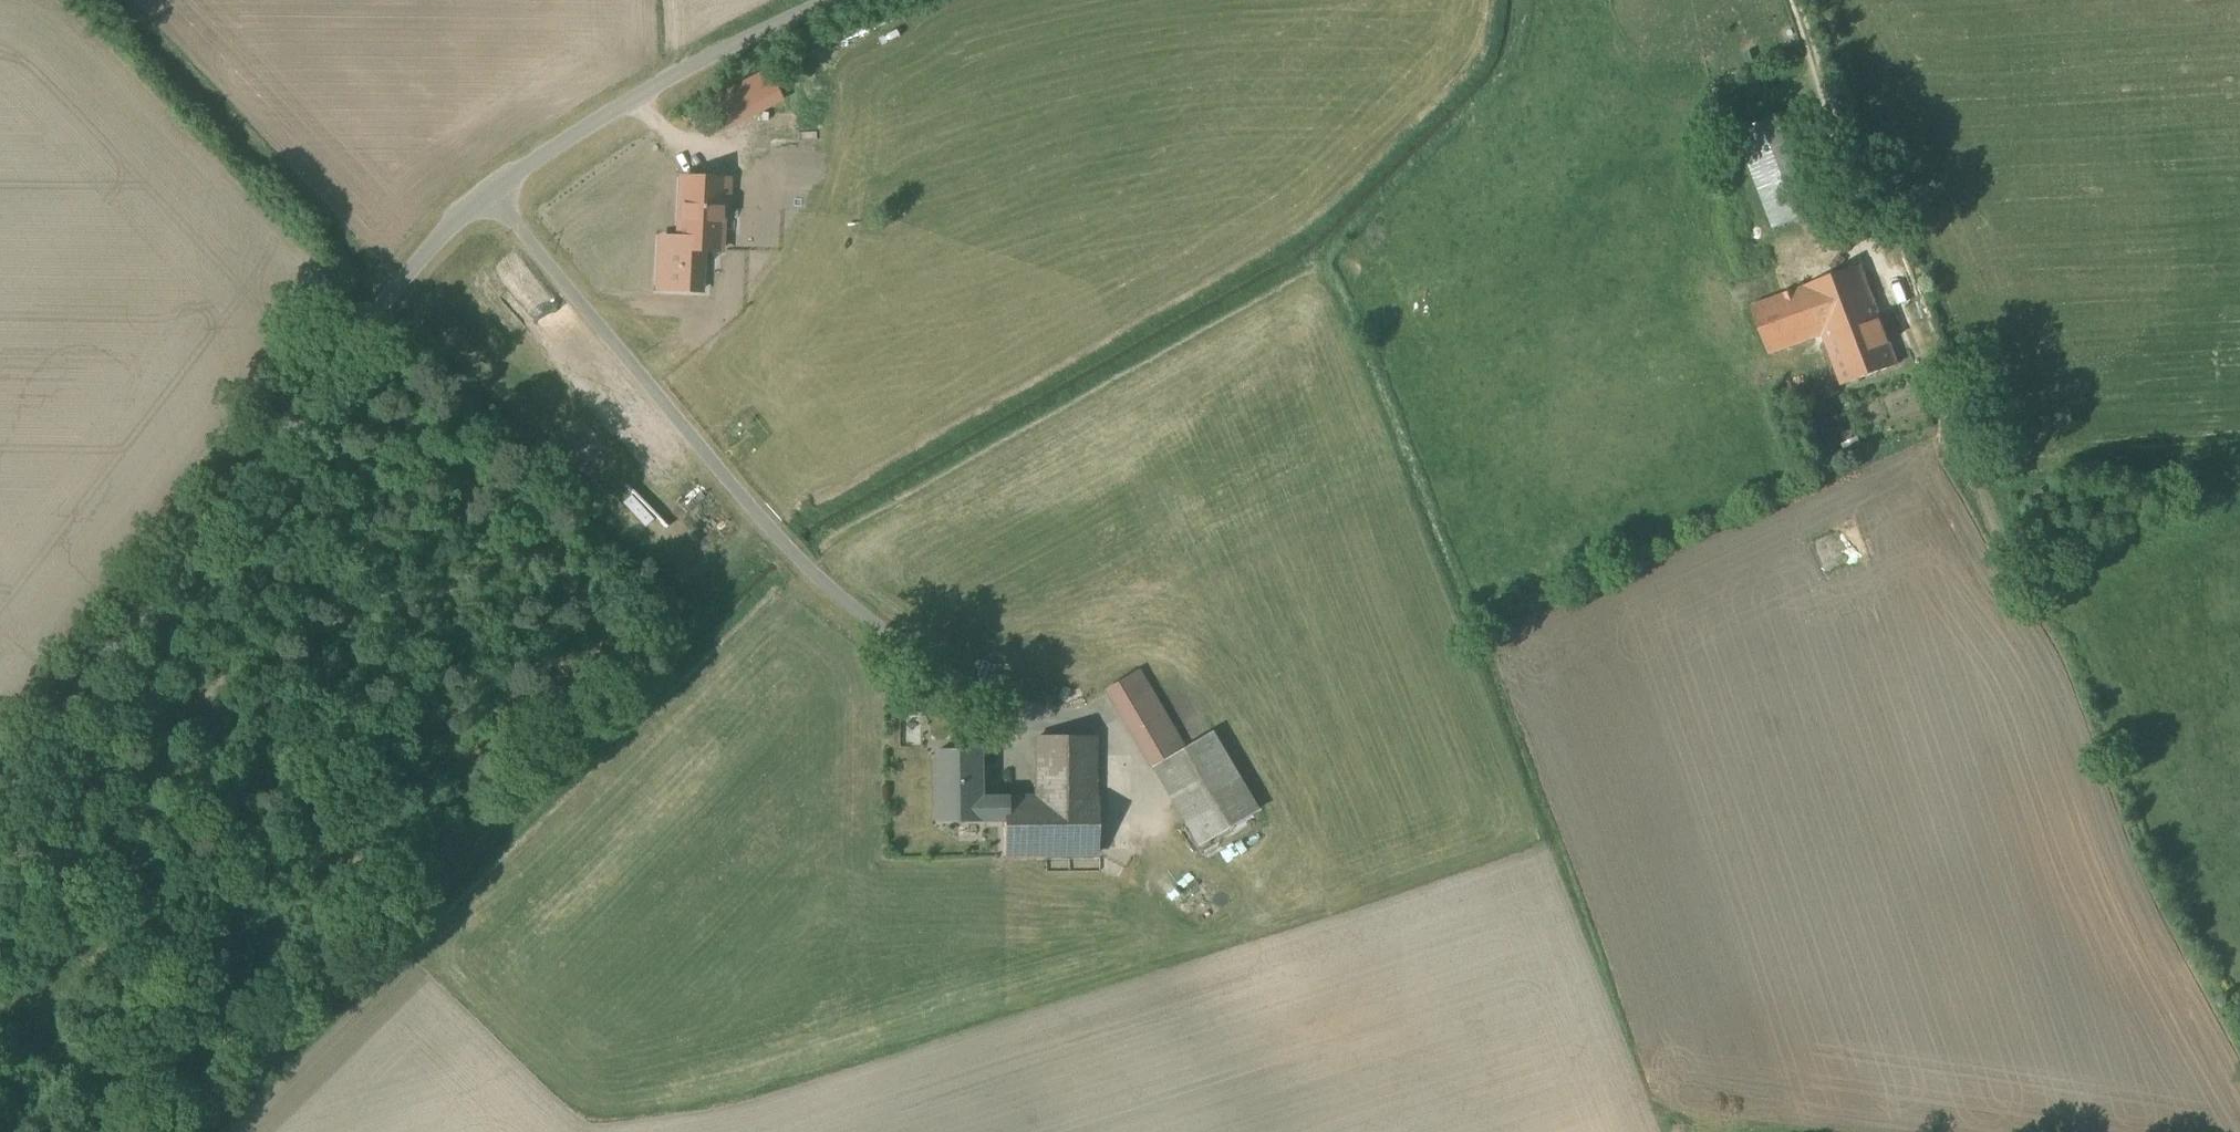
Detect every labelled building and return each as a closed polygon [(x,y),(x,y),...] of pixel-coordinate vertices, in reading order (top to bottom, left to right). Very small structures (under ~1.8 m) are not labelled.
[(744,109),(731,107),(730,123),(743,124),(744,109)] [(1798,110),(1740,132),(1776,229),(1835,207),(1798,110)] [(683,207),(723,208),(727,208),(728,182),(684,181),(683,207)] [(723,208),(683,207),(681,250),(721,251),(723,208)] [(1825,335),(1880,315),(1862,267),(1752,308),(1770,356),(1825,335)] [(1880,315),(1825,335),(1844,386),(1898,366),(1880,315)] [(1154,768),(1185,750),(1140,673),(1110,691),(1154,768)] [(1185,750),(1154,768),(1200,846),(1259,811),(1213,734),(1185,750)] [(1007,798),(1007,800),(1007,820),(1008,857),(1097,855),(1098,798),(1096,798),(1097,739),(1039,738),(1038,798),(1007,798)] [(981,820),(1007,820),(1007,800),(981,800),(981,773),(938,773),(938,775),(940,775),(940,792),(938,792),(938,822),(940,822),(940,820),(960,820),(960,822),(981,821),(981,820)]
